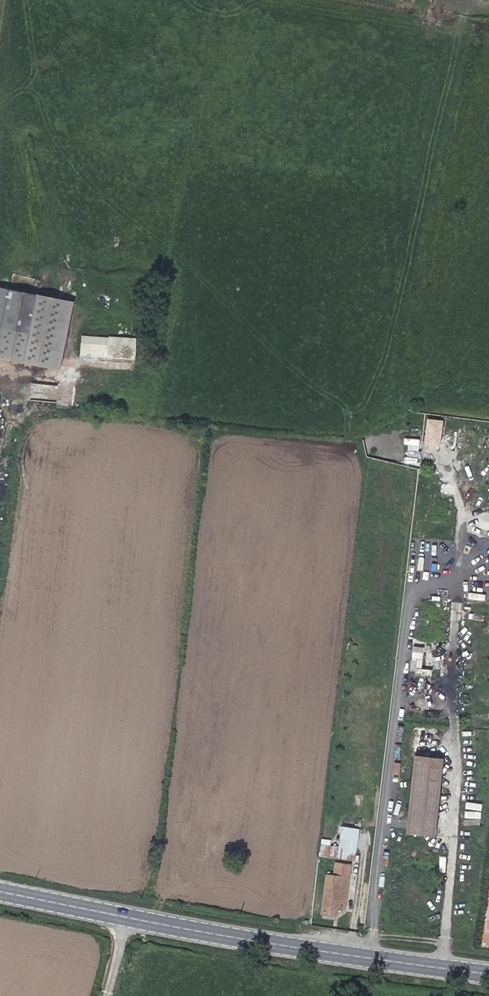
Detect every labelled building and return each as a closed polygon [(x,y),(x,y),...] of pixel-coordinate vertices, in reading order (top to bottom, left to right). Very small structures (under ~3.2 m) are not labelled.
[(0,289),(0,358),(58,370),(71,303),(0,289)] [(137,338),(82,334),(80,358),(136,362),(137,338)] [(459,437),(462,420),(455,418),(452,436),(459,437)] [(449,439),(451,429),(437,426),(434,435),(449,439)] [(406,463),(420,464),(421,440),(408,439),(406,463)] [(429,617),(440,617),(440,603),(429,603),(429,617)] [(422,649),(439,653),(441,645),(424,641),(422,649)] [(431,713),(426,719),(436,729),(442,724),(431,713)] [(414,757),(405,833),(433,836),(443,760),(414,757)] [(359,830),(342,828),(338,857),(355,859),(359,830)] [(334,876),(327,875),(322,912),(337,914),(338,907),(346,908),(351,865),(336,863),(334,876)]
